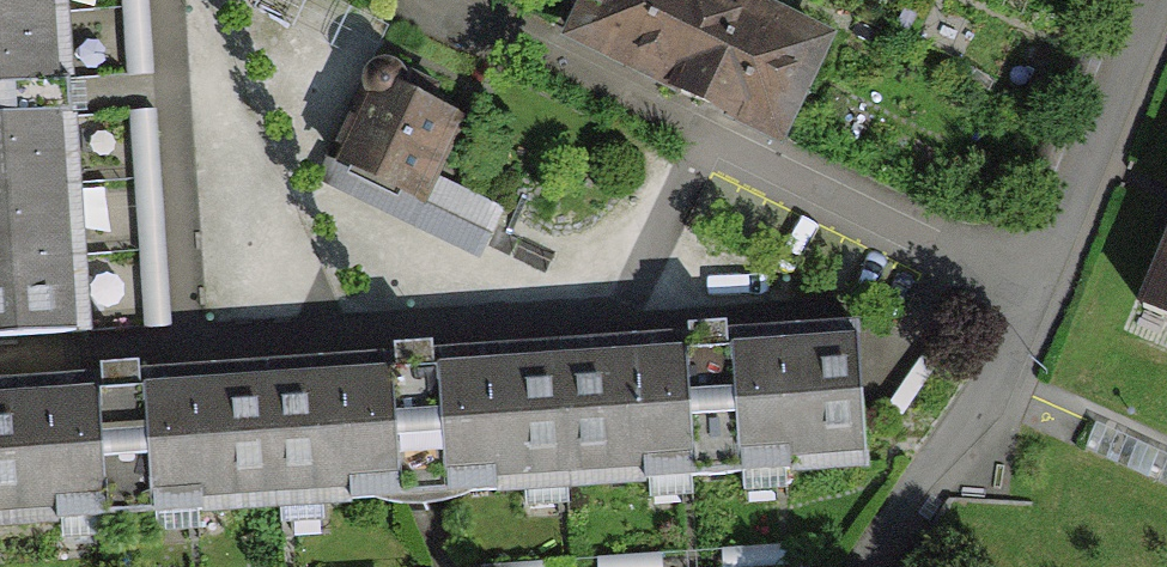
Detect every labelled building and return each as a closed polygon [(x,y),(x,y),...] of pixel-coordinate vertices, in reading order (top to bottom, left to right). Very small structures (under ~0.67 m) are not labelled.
[(64,89),(63,66),(58,0),(0,0),(0,94),(64,89)] [(825,37),(752,0),(582,0),(581,2),(568,32),(694,97),(780,142),(825,37)] [(319,173),(419,214),(459,119),(359,78),(319,173)] [(79,339),(77,307),(74,245),(70,176),(67,126),(0,129),(0,344),(79,339)] [(1166,317),(1166,217),(1133,304),(1166,317)] [(705,478),(868,467),(859,330),(696,340),(705,478)] [(696,340),(404,360),(412,467),(414,497),(705,478),(696,340)] [(131,378),(140,516),(414,497),(412,467),(404,360),(131,378)] [(140,516),(131,378),(0,387),(0,525),(140,516)]
